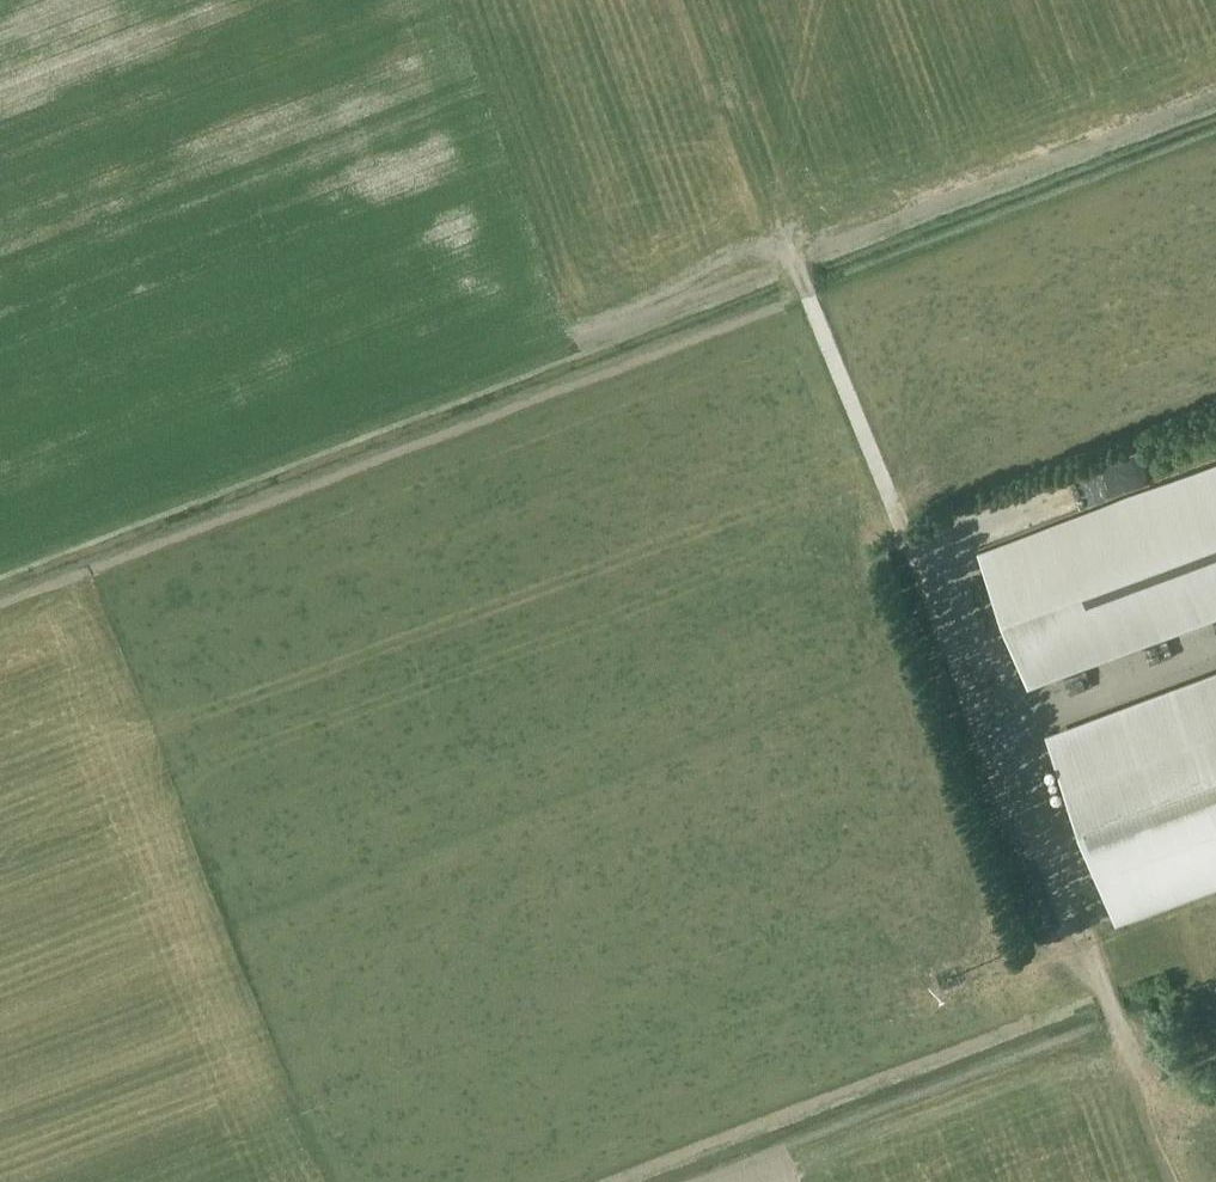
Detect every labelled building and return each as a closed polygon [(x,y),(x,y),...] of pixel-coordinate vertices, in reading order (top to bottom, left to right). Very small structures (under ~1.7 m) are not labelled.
[(1215,615),(1215,463),(981,550),(1031,684),(1215,615)] [(1215,880),(1215,677),(1051,738),(1117,916),(1215,880)]
